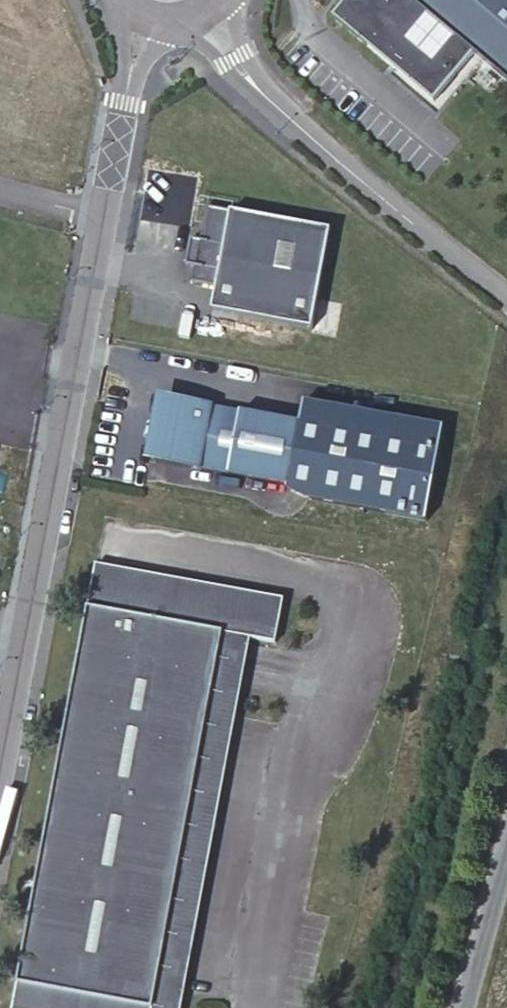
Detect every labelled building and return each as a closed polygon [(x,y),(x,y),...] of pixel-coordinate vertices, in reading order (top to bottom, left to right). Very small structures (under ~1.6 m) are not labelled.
[(332,15),(433,100),(472,53),(506,81),(506,0),(345,0),(332,15)] [(213,310),(314,329),(332,230),(207,206),(201,240),(192,239),(187,265),(196,267),(193,282),(218,287),(213,310)] [(288,485),(300,423),(212,407),(213,404),(168,396),(156,462),(201,470),(201,469),(288,485)] [(96,564),(89,605),(225,631),(253,636),(277,640),(285,597),(96,564)] [(158,985),(225,631),(89,605),(13,1007),(153,1007),(157,987),(185,992),(185,991),(158,985)] [(185,991),(253,636),(225,631),(158,985),(185,991)] [(153,1007),(182,1007),(185,992),(157,987),(153,1007)]
